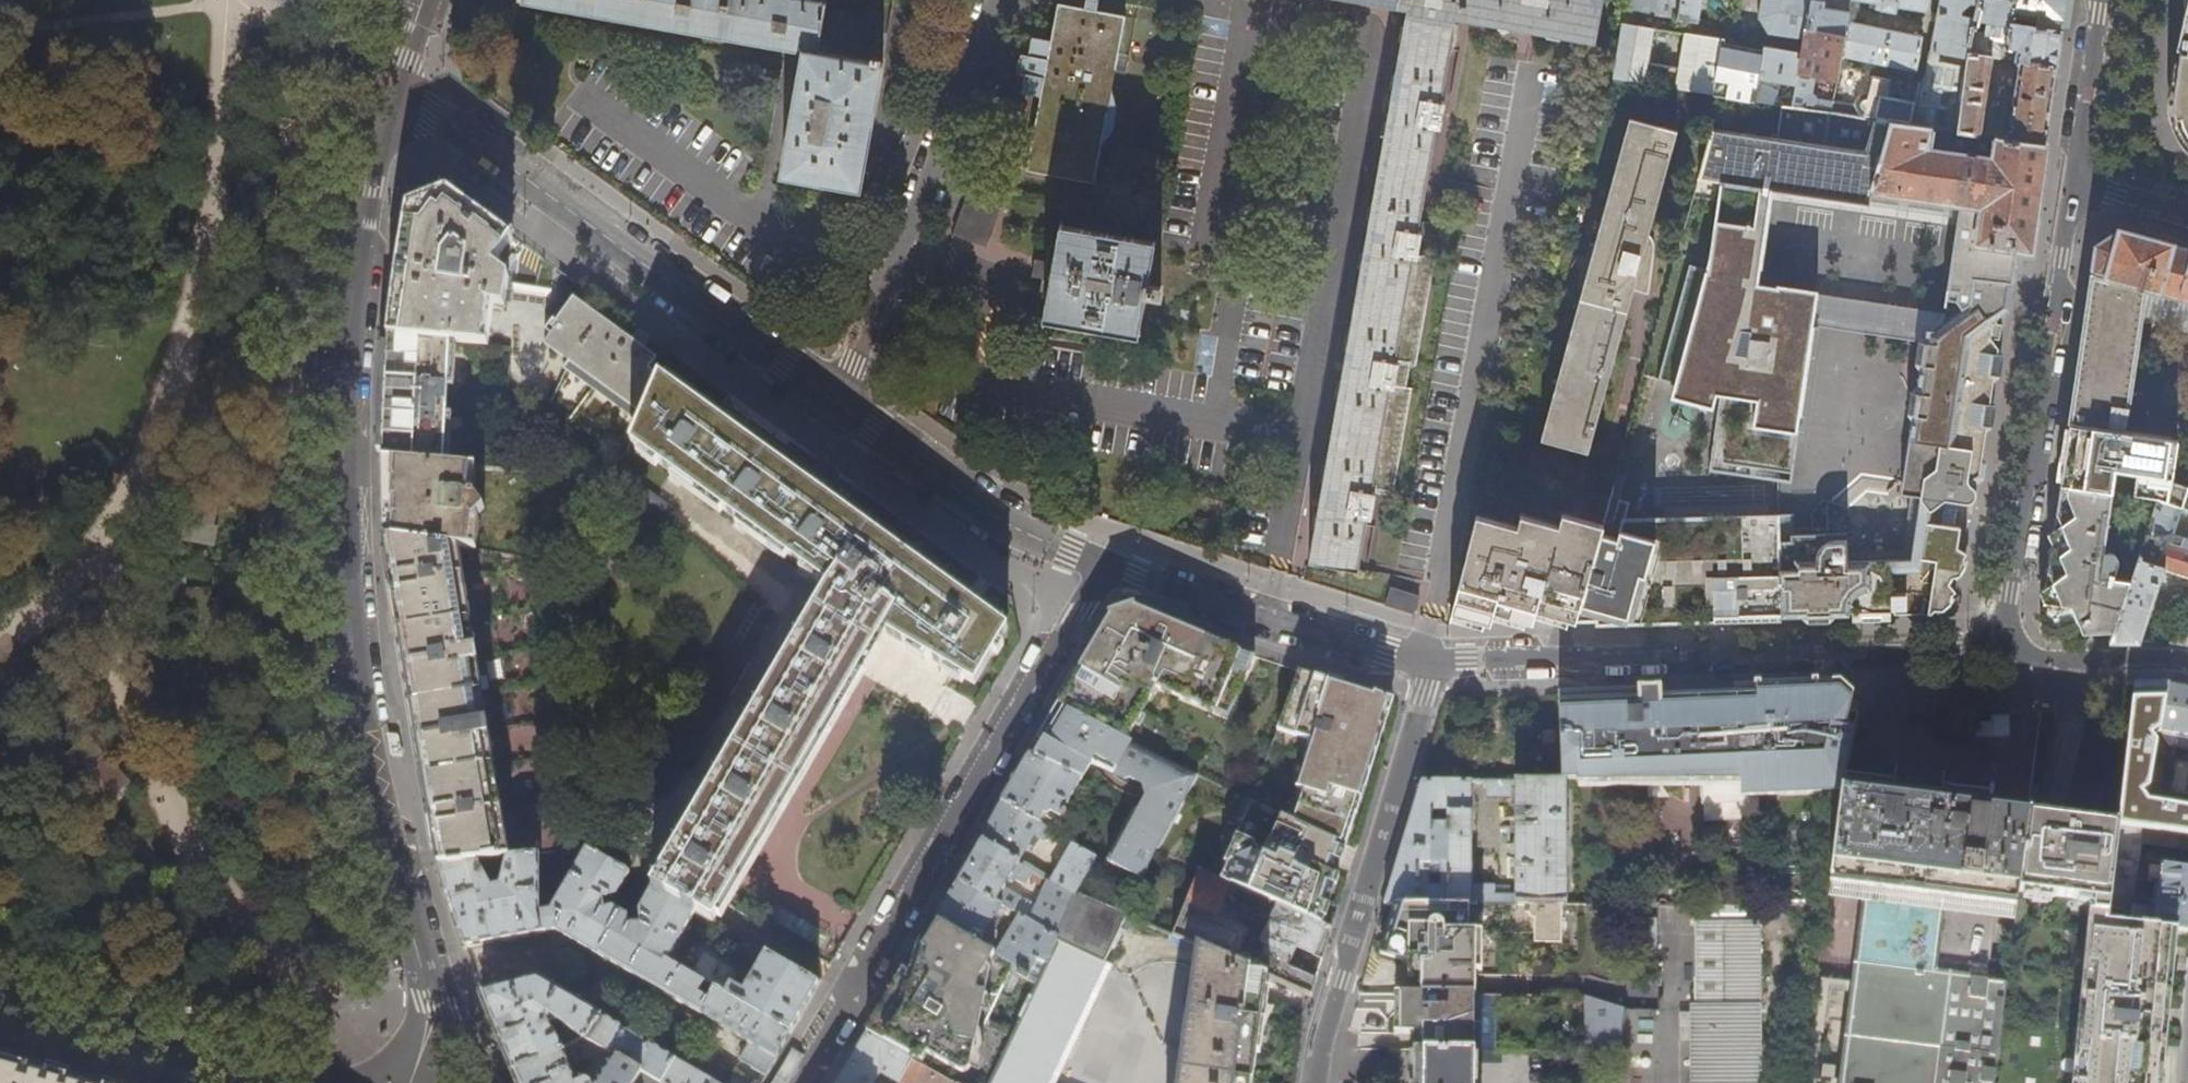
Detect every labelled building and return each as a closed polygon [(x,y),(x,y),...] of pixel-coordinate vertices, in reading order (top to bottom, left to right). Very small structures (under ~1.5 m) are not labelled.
[(860,190),(866,157),(877,91),(882,63),(872,62),(817,52),(825,2),(814,0),(518,0),(518,2),(568,10),(803,50),(781,177),(860,190)] [(1358,569),(1375,493),(1393,496),(1412,389),(1394,386),(1398,364),(1415,367),(1434,258),(1417,255),(1421,230),(1417,229),(1436,124),(1439,124),(1443,100),(1440,99),(1454,16),(1526,28),(1592,39),(1599,0),(1365,0),(1407,7),(1404,20),(1393,86),(1369,219),(1346,352),(1322,486),(1309,560),(1358,569)] [(1651,0),(1625,0),(1623,8),(1649,12),(1651,0)] [(1680,0),(1657,0),(1654,13),(1678,16),(1680,0)] [(1700,0),(1680,0),(1678,16),(1697,19),(1700,0)] [(1811,0),(1761,0),(1759,15),(1767,30),(1805,37),(1807,26),(1811,0)] [(1848,11),(1823,9),(1824,0),(1811,0),(1807,26),(1844,31),(1848,11)] [(1922,34),(1855,20),(1857,9),(1858,9),(1860,0),(1850,0),(1848,11),(1844,31),(1838,64),(1870,71),(1872,71),(1875,59),(1915,66),(1922,34)] [(1974,14),(1962,12),(1962,7),(1969,0),(1977,1),(1977,0),(1939,0),(1926,70),(1929,81),(1918,79),(1915,99),(1911,124),(1957,131),(1967,56),(1968,50),(1974,14)] [(2015,0),(1977,0),(1977,1),(1974,14),(1968,50),(1991,54),(2003,55),(2011,18),(2013,7),(2015,0)] [(2065,0),(2015,0),(2013,7),(2037,11),(2035,24),(2061,29),(2065,0)] [(2179,52),(2187,53),(2187,0),(2179,52)] [(1027,171),(1095,183),(1125,16),(1059,4),(1052,40),(1041,97),(1027,171)] [(2058,52),(2061,29),(2035,24),(2011,18),(2003,55),(2018,58),(2014,82),(1985,93),(1991,54),(1968,50),(1967,56),(1957,131),(2044,144),(2058,52)] [(1758,76),(1764,44),(1763,43),(1760,46),(1759,48),(1755,51),(1752,52),(1749,53),(1745,53),(1742,53),(1741,53),(1738,53),(1735,52),(1732,50),(1730,48),(1728,46),(1725,40),(1724,37),(1621,22),(1610,78),(1721,95),(1754,100),(1756,84),(1758,76)] [(1838,64),(1844,31),(1807,26),(1805,37),(1802,51),(1796,84),(1792,106),(1829,112),(1831,99),(1804,95),(1806,77),(1811,73),(1836,77),(1838,64)] [(1041,97),(1052,40),(1034,37),(1030,53),(1022,51),(1017,63),(1015,74),(1024,76),(1031,77),(1028,94),(1041,97)] [(1796,84),(1802,51),(1764,44),(1758,76),(1756,84),(1754,100),(1779,104),(1778,89),(1781,81),(1796,84)] [(2179,52),(2172,96),(2169,116),(2187,144),(2187,53),(2179,52)] [(1911,124),(1915,99),(1886,93),(1890,75),(1872,71),(1870,71),(1867,90),(1862,91),(1860,92),(1857,93),(1855,96),(1853,99),(1852,101),(1832,98),(1831,99),(1829,112),(1911,124)] [(1028,94),(1031,77),(1024,76),(1020,93),(1028,94)] [(1967,275),(2015,281),(2023,282),(2030,234),(2044,144),(1957,131),(1911,124),(1829,112),(1792,106),(1779,104),(1754,100),(1721,95),(1699,177),(1719,180),(1770,189),(1868,202),(1871,194),(1976,211),(1967,275)] [(1661,110),(1681,116),(1684,105),(1664,100),(1661,110)] [(1649,294),(1654,257),(1654,254),(1655,251),(1654,244),(1651,238),(1649,235),(1678,129),(1630,117),(1541,439),(1589,452),(1633,290),(1649,294)] [(1770,189),(1719,180),(1710,258),(1707,269),(1759,284),(1770,189)] [(481,344),(484,303),(505,305),(507,275),(492,265),(512,237),(447,190),(430,197),(408,206),(395,279),(388,337),(450,341),(481,344)] [(960,198),(949,240),(984,249),(995,207),(960,198)] [(1114,332),(1140,336),(1157,244),(1158,241),(1061,224),(1057,245),(1049,244),(1044,270),(1039,297),(1048,298),(1044,319),(1114,332)] [(2156,240),(2146,237),(2118,229),(2117,233),(2113,233),(2095,244),(2091,275),(2146,285),(2187,297),(2187,249),(2156,240)] [(1707,269),(1691,264),(1658,380),(1720,398),(1710,472),(1786,483),(1793,484),(1817,327),(1821,296),(1822,293),(1780,287),(1779,290),(1759,284),(1707,269)] [(2015,281),(1967,275),(1963,300),(1926,343),(1916,408),(1903,493),(1912,494),(1939,499),(1960,502),(1965,502),(1968,501),(1972,498),(1975,493),(2002,314),(2013,305),(2015,281)] [(2091,275),(2074,390),(2069,424),(2175,437),(2178,438),(2187,441),(2187,439),(2187,421),(2129,416),(2146,285),(2091,275)] [(1930,312),(1821,296),(1817,327),(1926,343),(1930,312)] [(629,445),(659,376),(650,369),(657,359),(644,349),(651,338),(645,333),(638,328),(630,339),(573,299),(556,323),(549,318),(542,328),(549,333),(541,343),(566,361),(549,406),(566,418),(626,452),(629,445)] [(445,464),(450,341),(388,337),(385,404),(384,445),(383,460),(445,464)] [(714,417),(659,376),(629,445),(825,585),(648,886),(691,910),(709,921),(715,911),(721,902),(868,655),(883,630),(973,684),(1007,627),(976,606),(983,596),(942,566),(864,510),(720,407),(714,417)] [(2169,478),(2175,437),(2069,424),(2063,463),(2061,473),(2060,483),(2108,491),(2111,471),(2132,475),(2130,494),(2156,498),(2156,500),(2178,507),(2187,482),(2169,478)] [(466,548),(469,519),(472,519),(481,508),(475,492),(466,492),(468,465),(445,464),(383,460),(383,471),(383,483),(384,538),(459,547),(466,548)] [(165,537),(212,546),(224,482),(177,473),(165,537)] [(2039,594),(2042,601),(2041,612),(2039,619),(2052,633),(2077,623),(2081,632),(2092,632),(2104,631),(2114,631),(2156,500),(2156,498),(2130,494),(2108,491),(2060,483),(2053,529),(2047,535),(2051,544),(2043,592),(2039,594)] [(1924,568),(1930,518),(1936,519),(1939,499),(1912,494),(1902,557),(1852,556),(1853,569),(1924,568)] [(1781,617),(1777,512),(1623,516),(1629,501),(1611,495),(1602,525),(1576,622),(1607,621),(1683,619),(1751,617),(1781,617)] [(1955,591),(1970,524),(1936,519),(1930,518),(1924,568),(1853,569),(1852,556),(1852,508),(1822,500),(1813,512),(1812,528),(1794,527),(1792,512),(1777,512),(1781,617),(1907,615),(1937,614),(1947,601),(1955,591)] [(2187,540),(2171,535),(2180,508),(2178,507),(2156,500),(2114,631),(2110,642),(2138,642),(2163,568),(2187,576),(2187,539),(2187,540)] [(1576,622),(1602,525),(1562,514),(1559,525),(1520,514),(1516,526),(1476,515),(1449,613),(1490,624),(1493,612),(1532,623),(1535,611),(1546,614),(1562,618),(1576,622)] [(526,558),(466,548),(459,547),(384,538),(403,648),(397,649),(406,703),(416,763),(421,762),(434,844),(440,865),(477,862),(488,861),(498,860),(508,859),(513,859),(541,856),(564,854),(574,853),(526,558)] [(1387,587),(1384,601),(1409,607),(1412,593),(1387,587)] [(1125,738),(1157,686),(1228,718),(1255,656),(1235,649),(1181,628),(1135,610),(1124,613),(1109,618),(1064,694),(1057,705),(1125,738)] [(1345,845),(1391,700),(1360,690),(1309,675),(1299,671),(1278,729),(1316,742),(1292,819),(1300,823),(1345,845)] [(1845,767),(1858,713),(1863,694),(1850,683),(1736,687),(1736,699),(1727,700),(1673,702),(1662,702),(1661,691),(1647,691),(1608,692),(1575,694),(1559,695),(1558,782),(1566,782),(1577,782),(1577,783),(1736,780),(1737,796),(1828,793),(1845,767)] [(2156,744),(2151,736),(2163,730),(2167,684),(2163,684),(2135,685),(2131,723),(2119,825),(2118,826),(2187,835),(2187,810),(2149,805),(2143,798),(2150,792),(2156,744)] [(2170,685),(2167,684),(2163,730),(2164,732),(2187,736),(2187,688),(2170,685)] [(1149,750),(1125,738),(1057,705),(1040,735),(1035,744),(1029,753),(1055,765),(1080,776),(1081,777),(1090,759),(1099,763),(1106,764),(1114,766),(1136,776),(1149,750)] [(99,802),(114,791),(122,785),(117,778),(121,776),(113,765),(110,768),(105,761),(104,763),(89,744),(69,760),(82,778),(81,779),(87,786),(84,789),(91,798),(94,796),(99,802)] [(2170,745),(2168,760),(2173,761),(2170,794),(2184,796),(2184,803),(2187,804),(2187,748),(2170,745)] [(1143,876),(1196,772),(1149,750),(1136,776),(1141,779),(1145,793),(1140,804),(1135,806),(1108,857),(1143,876)] [(1064,806),(1080,776),(1055,765),(1029,753),(1013,780),(1003,799),(1039,820),(1042,812),(1044,813),(1047,812),(1049,811),(1051,809),(1059,813),(1060,812),(1063,814),(1067,807),(1064,806)] [(1469,885),(1470,782),(1456,782),(1421,781),(1403,840),(1383,905),(1395,905),(1472,905),(1504,906),(1562,906),(1566,906),(1566,782),(1558,782),(1549,782),(1514,782),(1514,892),(1492,892),(1492,885),(1469,885)] [(1509,795),(1509,782),(1497,782),(1487,782),(1487,795),(1509,795)] [(2006,984),(1934,974),(1943,899),(2015,910),(2027,813),(1840,788),(1830,883),(1866,888),(1842,1082),(1993,1082),(2006,984)] [(1341,857),(1345,845),(1300,823),(1292,819),(1253,800),(1243,795),(1236,811),(1245,816),(1225,859),(1229,861),(1221,879),(1231,884),(1252,894),(1319,925),(1325,906),(1337,870),(1341,857)] [(1022,852),(1040,821),(1039,820),(1003,799),(982,836),(981,837),(1037,870),(1047,876),(1050,869),(1022,852)] [(2171,932),(2107,923),(2118,826),(2119,825),(2052,816),(2040,814),(2027,813),(2015,910),(2006,984),(1993,1082),(2154,1082),(2161,1021),(2171,932)] [(2140,846),(2187,853),(2187,850),(2187,835),(2118,826),(2107,923),(2171,932),(2187,934),(2187,929),(2187,870),(2159,867),(2157,892),(2155,893),(2154,894),(2152,908),(2153,910),(2156,913),(2133,911),(2140,846)] [(1029,885),(1037,870),(981,837),(969,857),(958,877),(1001,903),(1007,907),(1010,908),(1017,895),(1003,887),(1009,877),(1013,880),(1014,878),(1029,885)] [(1077,893),(1097,854),(1079,845),(1072,842),(1073,841),(1072,841),(1053,879),(1054,880),(1077,893)] [(595,955),(620,910),(614,907),(602,909),(599,899),(614,896),(626,874),(588,852),(574,853),(564,854),(561,865),(578,868),(552,914),(540,916),(544,935),(555,933),(561,936),(595,955)] [(540,916),(541,856),(513,859),(508,859),(503,889),(498,889),(493,890),(477,862),(440,865),(439,865),(447,895),(454,916),(465,947),(544,935),(540,916)] [(499,869),(498,860),(488,861),(489,869),(499,869)] [(1322,958),(1330,930),(1319,925),(1252,894),(1247,905),(1272,917),(1252,961),(1239,956),(1248,935),(1215,921),(1231,884),(1221,879),(1200,869),(1172,935),(1199,947),(1267,976),(1304,993),(1310,996),(1315,979),(1289,970),(1296,949),(1322,958)] [(979,942),(1001,903),(958,877),(937,913),(935,915),(979,942)] [(1057,937),(1079,894),(1077,893),(1054,880),(1034,923),(1057,937)] [(664,959),(691,910),(648,886),(646,885),(635,907),(641,920),(630,925),(627,914),(620,910),(595,955),(635,978),(699,1015),(714,989),(676,968),(677,966),(664,959)] [(986,1082),(1047,1082),(1128,915),(1079,894),(1057,937),(1037,978),(1011,1031),(1001,1051),(986,1082)] [(1469,981),(1470,932),(1535,932),(1535,940),(1561,940),(1562,906),(1504,906),(1472,905),(1395,905),(1390,923),(1380,956),(1404,964),(1403,981),(1469,981)] [(1656,906),(1656,918),(1642,918),(1642,958),(1656,958),(1656,936),(1689,936),(1688,906),(1656,906)] [(1037,978),(1057,937),(1034,923),(1010,908),(1007,907),(1003,913),(1015,920),(997,953),(1024,970),(1037,978)] [(1001,1051),(1011,1031),(995,1022),(1024,970),(997,953),(979,942),(935,915),(897,980),(877,1014),(867,1031),(913,1058),(958,1082),(986,1082),(1001,1051)] [(1754,920),(1691,921),(1691,1004),(1685,1004),(1685,1082),(1755,1082),(1754,920)] [(1267,976),(1199,947),(1180,1082),(1251,1082),(1261,1016),(1264,992),(1267,976)] [(802,1011),(819,983),(766,953),(757,969),(749,964),(743,975),(751,979),(737,1002),(790,1032),(802,1011)] [(732,986),(735,980),(734,970),(705,954),(698,967),(681,958),(677,966),(676,968),(714,989),(723,995),(730,984),(732,986)] [(1834,1009),(1836,979),(1817,978),(1816,1008),(1834,1009)] [(482,993),(502,1042),(510,1062),(515,1072),(565,1053),(581,1047),(585,1045),(602,1016),(540,980),(482,993)] [(1469,989),(1469,981),(1403,981),(1403,988),(1403,996),(1469,996),(1469,989)] [(765,1075),(790,1032),(737,1002),(723,995),(714,989),(699,1015),(724,1028),(748,1042),(744,1050),(738,1060),(765,1075)] [(1468,1050),(1469,996),(1403,996),(1397,996),(1396,1008),(1396,1036),(1409,1036),(1409,1049),(1413,1049),(1468,1050)] [(1616,1052),(1623,1007),(1592,997),(1591,1052),(1616,1052)] [(676,1060),(616,1024),(602,1016),(585,1045),(590,1043),(598,1048),(615,1057),(641,1073),(659,1082),(662,1082),(676,1060)] [(913,1058),(867,1031),(846,1066),(837,1082),(873,1082),(879,1072),(900,1082),(958,1082),(913,1058)] [(594,1055),(598,1048),(590,1043),(585,1045),(581,1047),(584,1055),(594,1055)] [(1470,1051),(1413,1050),(1413,1082),(1471,1082),(1470,1051)] [(591,1082),(587,1082),(585,1077),(577,1081),(565,1053),(515,1072),(519,1082),(592,1082),(591,1082)] [(641,1073),(615,1057),(601,1082),(635,1082),(641,1073)] [(88,1082),(58,1074),(0,1058),(0,1082),(92,1082),(88,1082)] [(701,1075),(676,1060),(662,1082),(716,1082),(701,1075)] [(732,1072),(726,1082),(751,1082),(732,1072)] [(641,1073),(635,1082),(659,1082),(641,1073)]
